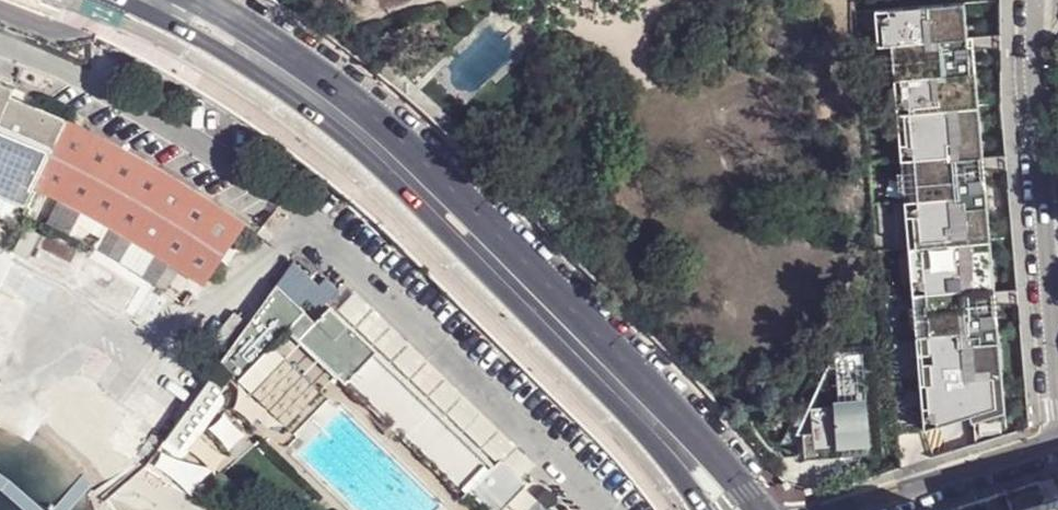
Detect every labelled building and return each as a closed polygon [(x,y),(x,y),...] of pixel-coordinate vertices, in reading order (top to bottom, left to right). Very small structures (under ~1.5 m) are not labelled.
[(964,7),(876,14),(879,49),(892,48),(897,117),(978,111),(973,40),(967,40),(964,7)] [(2,81),(0,85),(0,89),(14,94),(17,88),(2,81)] [(25,210),(38,183),(68,121),(43,112),(12,99),(13,96),(14,94),(0,89),(0,185),(28,196),(25,203),(27,203),(25,210)] [(978,111),(897,117),(908,252),(990,245),(978,111)] [(203,280),(206,282),(245,222),(199,191),(152,163),(114,142),(69,118),(68,121),(38,183),(48,188),(95,214),(165,255),(203,280)] [(48,188),(38,183),(25,210),(35,215),(48,188)] [(134,270),(187,304),(203,280),(165,255),(95,214),(48,188),(35,215),(59,227),(84,241),(109,255),(134,270)] [(990,245),(908,252),(924,434),(970,419),(972,425),(1005,415),(990,245)] [(307,310),(278,283),(222,362),(241,381),(291,327),(307,310)] [(5,372),(31,298),(0,287),(0,370),(5,372)] [(329,309),(319,320),(303,338),(466,497),(473,490),(498,465),(332,306),(329,309)] [(291,327),(303,338),(319,320),(307,310),(291,327)] [(182,377),(170,369),(180,355),(166,345),(125,404),(161,429),(175,409),(165,402),(182,377)] [(208,381),(166,438),(182,450),(229,386),(216,377),(213,374),(208,381)] [(498,465),(473,490),(493,509),(506,509),(531,485),(504,459),(499,466),(498,465)] [(554,505),(550,509),(541,501),(532,509),(559,509),(554,505)] [(1047,505),(1031,509),(1057,509),(1057,501),(1047,505)]
